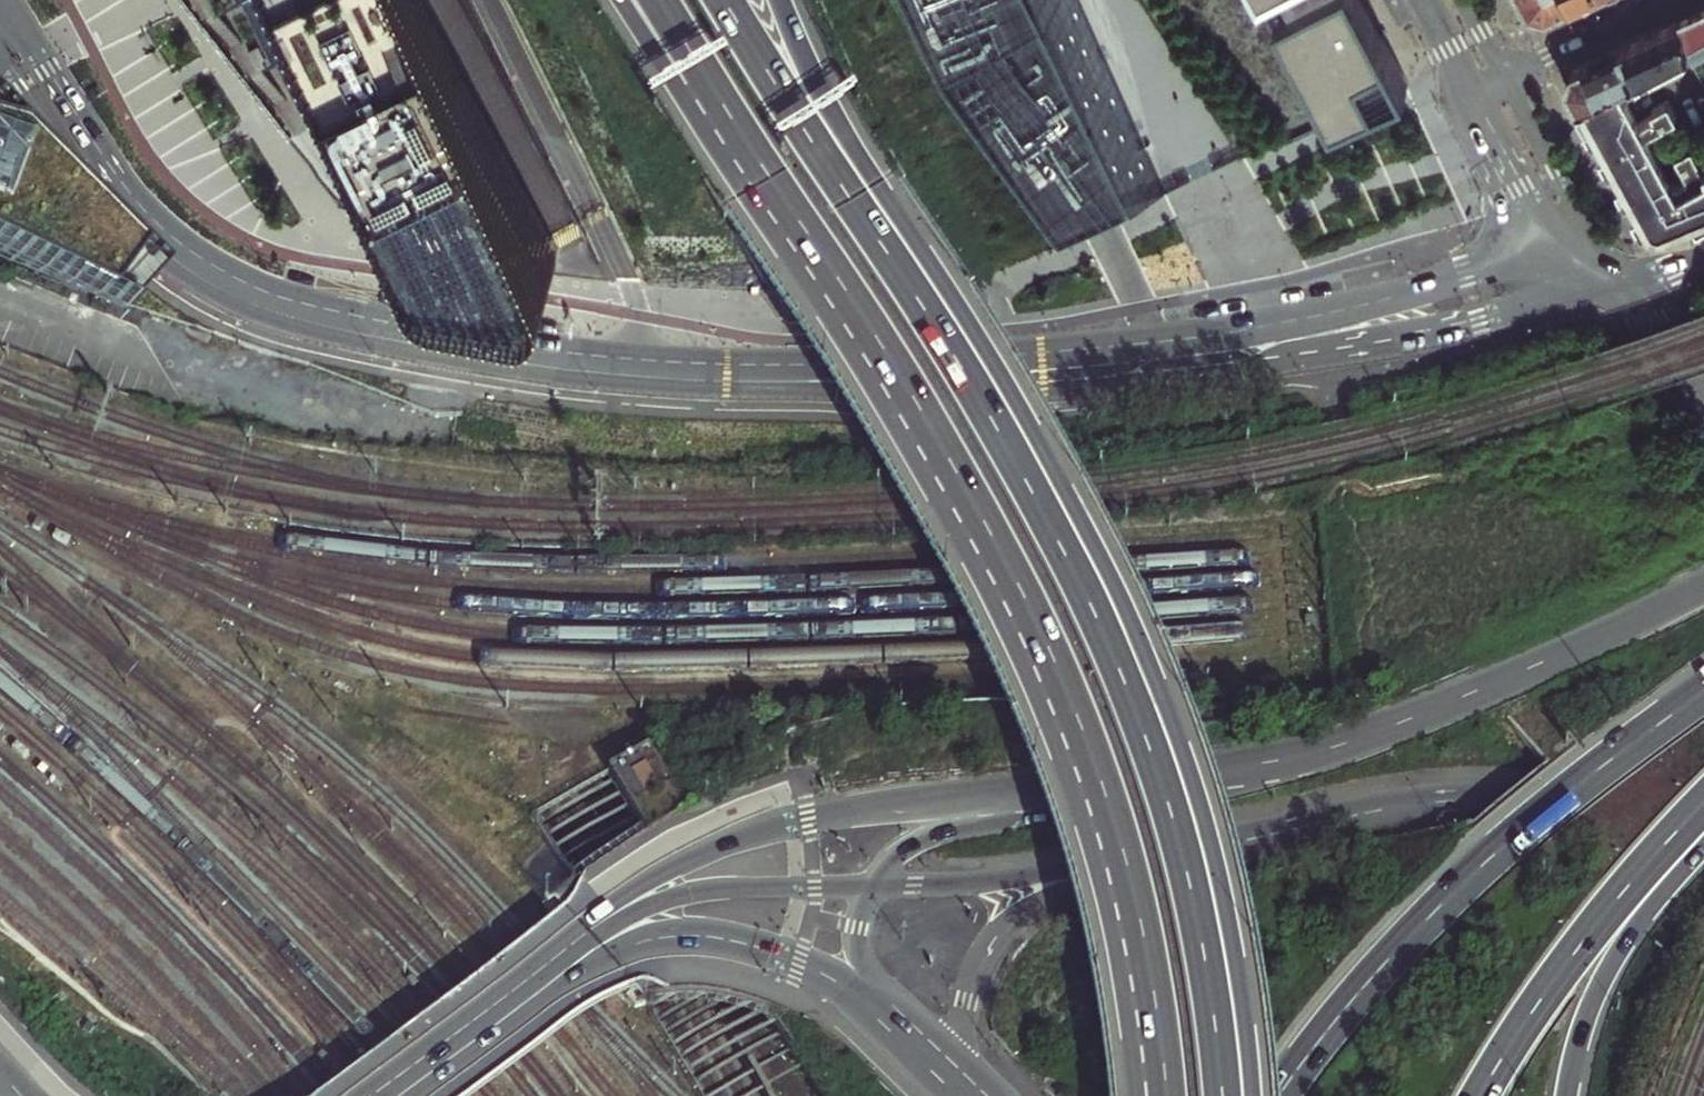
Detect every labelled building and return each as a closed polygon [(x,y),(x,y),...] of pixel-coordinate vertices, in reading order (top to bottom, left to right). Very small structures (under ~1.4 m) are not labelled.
[(215,2),(227,21),(254,66),(292,128),(339,205),(352,199),(372,237),(414,218),(427,245),(434,252),(443,257),(541,274),(547,269),(550,265),(553,261),(555,256),(556,249),(583,236),(510,91),(473,13),(467,0),(214,0),(215,2)] [(954,53),(1087,235),(1102,228),(1167,197),(1079,0),(930,0),(954,53)] [(1329,121),(1400,89),(1353,0),(1265,0),(1329,121)] [(1544,21),(1561,13),(1570,9),(1566,0),(1519,0),(1528,16),(1544,21)] [(1570,9),(1587,2),(1590,0),(1566,0),(1570,9)] [(1684,48),(1703,38),(1703,8),(1701,9),(1673,22),(1684,48)] [(1684,48),(1673,22),(1640,37),(1601,54),(1616,86),(1684,48)] [(1683,51),(1690,67),(1703,59),(1703,44),(1702,41),(1683,51)] [(1568,91),(1576,106),(1616,86),(1601,54),(1570,69),(1565,85),(1568,91)] [(1616,86),(1576,106),(1599,149),(1608,165),(1649,147),(1642,134),(1676,115),(1667,100),(1651,109),(1653,113),(1636,122),(1616,86)] [(1649,147),(1608,165),(1622,190),(1635,214),(1703,184),(1703,168),(1690,143),(1674,152),(1687,175),(1669,184),(1649,147)] [(0,146),(0,264),(111,319),(139,285),(0,146)] [(1635,214),(1640,225),(1651,236),(1665,237),(1703,221),(1703,184),(1635,214)]
